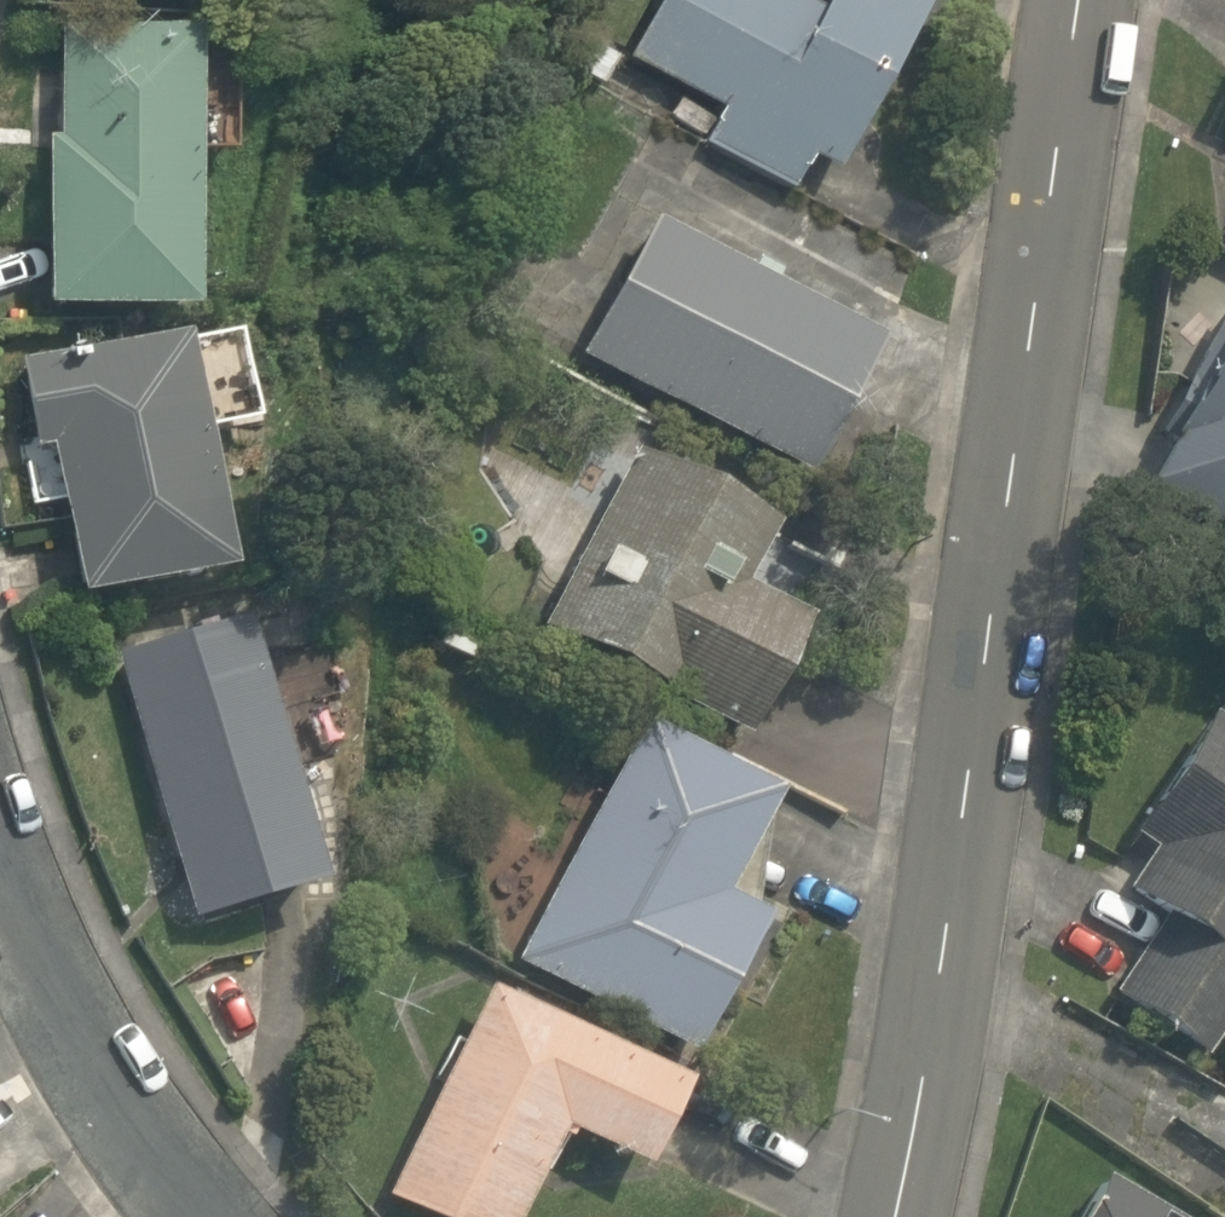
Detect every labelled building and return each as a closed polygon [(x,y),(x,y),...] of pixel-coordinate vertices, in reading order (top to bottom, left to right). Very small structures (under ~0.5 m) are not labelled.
[(258,10),(259,0),(117,0),(258,10)] [(848,191),(954,5),(942,0),(828,0),(820,16),(787,0),(676,0),(640,74),(717,111),(699,149),(812,204),(830,179),(848,191)] [(1198,49),(1224,62),(1224,0),(1222,0),(1198,49)] [(224,342),(225,49),(68,49),(68,342),(224,342)] [(904,359),(675,236),(602,372),(831,496),(904,359)] [(1193,263),(1131,382),(1157,396),(1114,478),(1214,530),(1224,509),(1224,280),(1193,263)] [(212,354),(42,391),(66,500),(78,497),(109,637),(267,602),(212,354)] [(761,601),(786,555),(640,475),(549,640),(766,760),(832,640),(761,601)] [(347,910),(268,634),(132,674),(211,949),(347,910)] [(1191,1048),(1224,999),(1224,729),(1190,704),(1118,806),(1147,826),(1110,878),(1156,910),(1103,986),(1191,1048)] [(767,908),(815,819),(658,736),(534,971),(719,1070),(797,923),(767,908)] [(675,1195),(719,1106),(505,1001),(400,1215),(403,1216),(549,1216),(582,1149),(675,1195)] [(1200,1202),(1222,1216),(1224,1216),(1224,1165),(1200,1202)] [(1068,1171),(1047,1216),(1169,1216),(1068,1171)]
